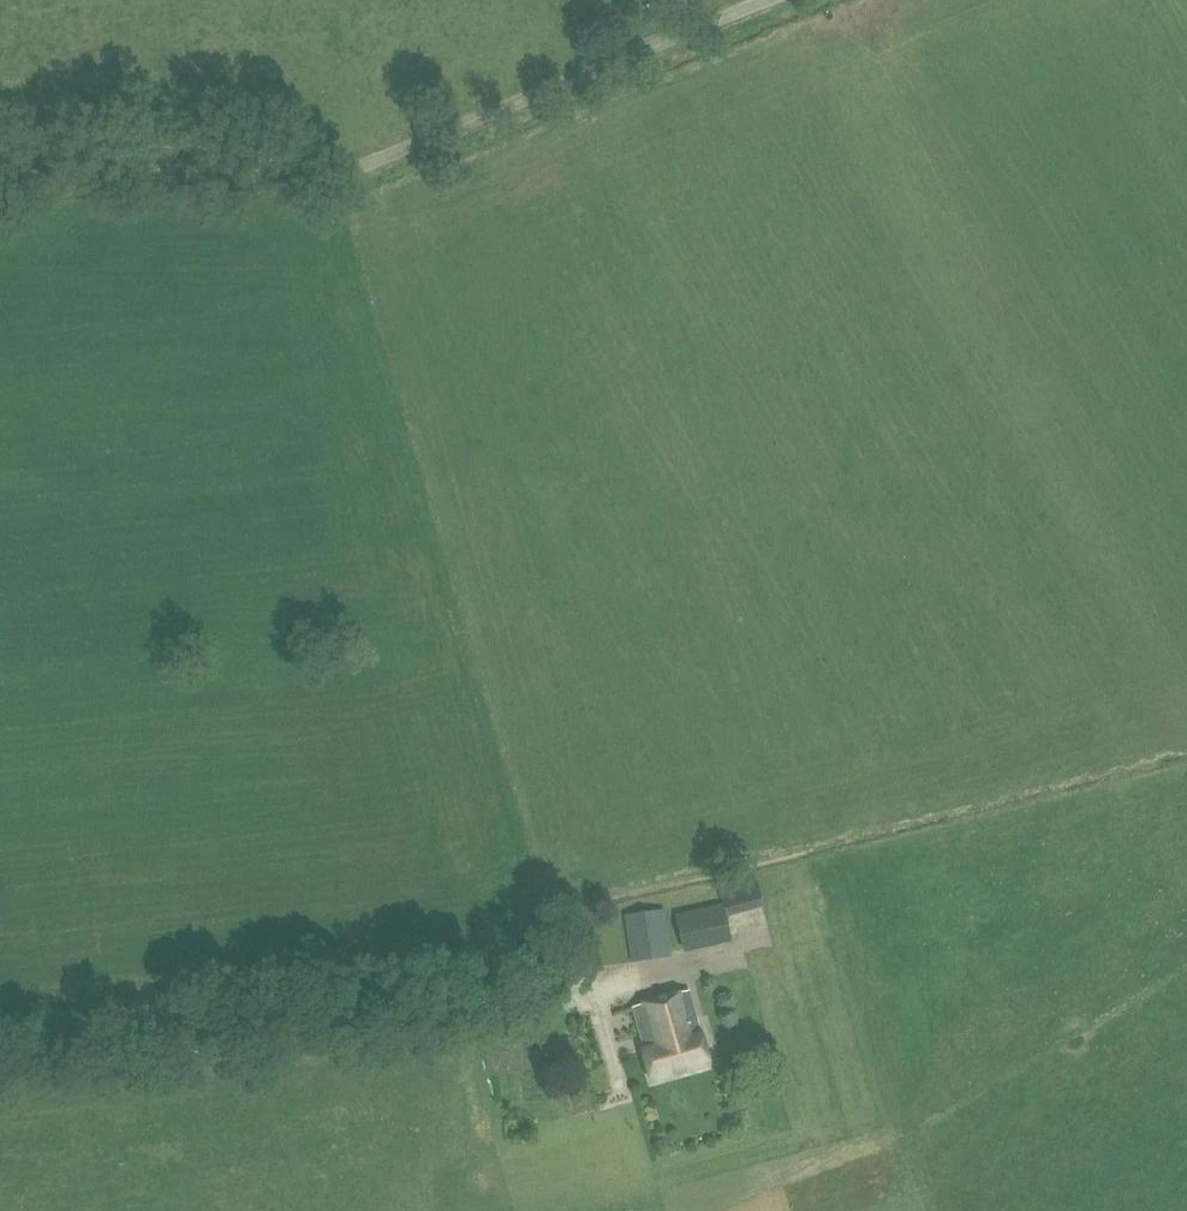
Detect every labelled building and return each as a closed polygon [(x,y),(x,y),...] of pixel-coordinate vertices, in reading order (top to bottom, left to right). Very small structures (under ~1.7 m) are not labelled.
[(633,959),(670,953),(663,908),(626,914),(633,959)] [(733,915),(687,918),(688,944),(735,941),(733,915)] [(690,992),(631,1009),(652,1082),(711,1065),(690,992)]
